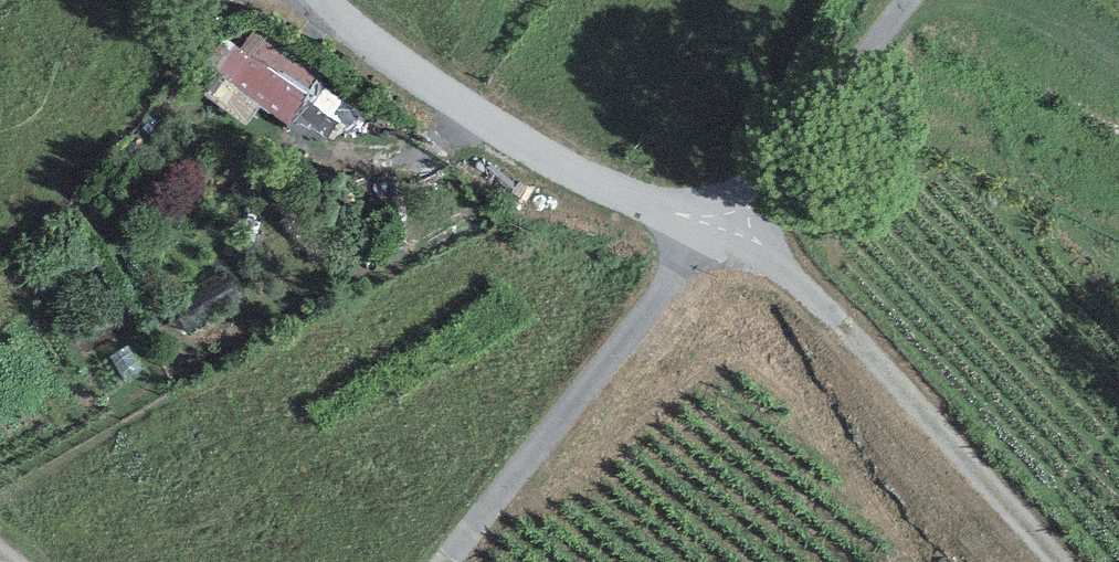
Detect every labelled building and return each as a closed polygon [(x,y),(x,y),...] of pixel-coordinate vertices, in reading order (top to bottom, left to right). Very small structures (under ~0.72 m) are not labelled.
[(299,121),(336,75),(265,18),(227,64),(299,121)]
